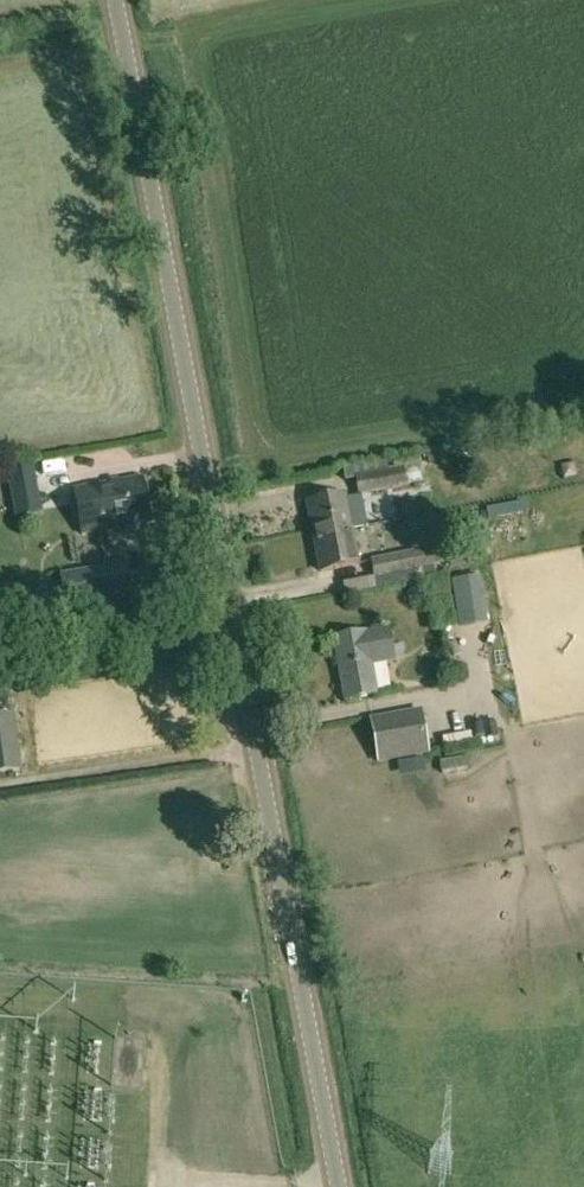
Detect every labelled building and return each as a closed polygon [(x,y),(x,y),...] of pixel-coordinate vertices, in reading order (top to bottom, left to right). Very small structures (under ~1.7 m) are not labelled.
[(387,460),(343,468),(346,480),(389,471),(387,460)] [(32,465),(6,470),(12,500),(38,495),(32,465)] [(422,482),(419,466),(356,478),(359,494),(422,482)] [(82,533),(122,527),(123,531),(137,529),(137,524),(149,522),(142,476),(74,488),(82,533)] [(339,541),(353,539),(345,496),(308,503),(313,530),(336,526),(339,541)] [(339,541),(336,526),(313,530),(321,572),(358,565),(353,539),(339,541)] [(430,550),(372,561),(375,577),(433,566),(430,550)] [(112,598),(107,566),(60,574),(65,606),(112,598)] [(459,625),(472,623),(468,603),(482,601),(478,578),(452,583),(456,605),(459,625)] [(372,665),(393,661),(388,627),(333,637),(345,700),(377,694),(372,665)] [(379,762),(380,761),(429,751),(420,710),(370,719),(379,762)] [(20,770),(11,713),(0,715),(0,773),(20,770)]
